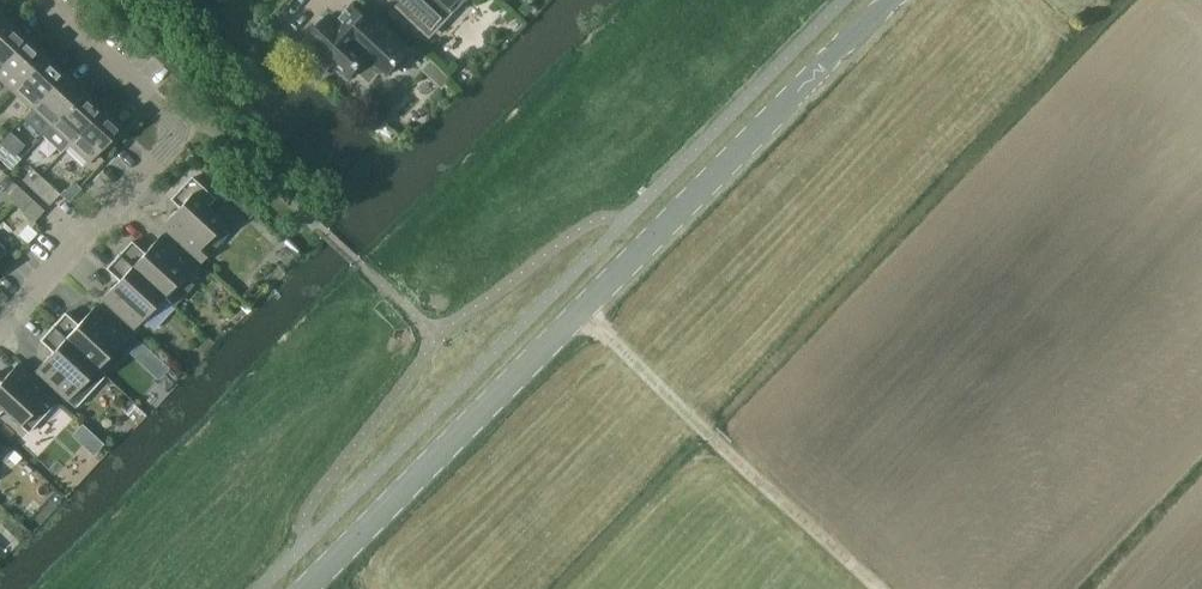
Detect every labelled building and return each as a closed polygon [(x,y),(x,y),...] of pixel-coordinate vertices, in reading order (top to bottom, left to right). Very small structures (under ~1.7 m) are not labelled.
[(461,0),(392,0),(429,34),(445,17),(447,20),(456,11),(453,9),(461,0)] [(378,26),(365,14),(354,4),(339,20),(333,14),(309,40),(321,51),(316,56),(330,69),(335,63),(351,78),(360,68),(373,80),(383,69),(389,74),(412,49),(383,21),(378,26)] [(8,19),(0,11),(0,28),(8,19)] [(0,28),(0,67),(25,39),(16,30),(18,28),(8,19),(0,28)] [(13,91),(46,54),(39,47),(37,49),(25,39),(0,67),(0,79),(13,91)] [(46,54),(13,91),(32,108),(63,74),(53,65),(55,63),(46,54)] [(444,88),(455,77),(433,56),(422,68),(444,88)] [(32,108),(22,119),(41,136),(42,136),(51,126),(85,89),(76,82),(74,84),(63,74),(32,108)] [(51,126),(42,136),(60,153),(70,143),(101,109),(92,100),(94,98),(85,89),(51,126)] [(101,109),(70,143),(90,161),(102,148),(104,149),(112,141),(110,139),(121,127),(111,117),(112,115),(104,107),(102,109),(101,109)] [(3,162),(10,154),(0,145),(0,159),(3,162)] [(33,169),(23,180),(30,186),(40,175),(33,169)] [(40,175),(30,186),(50,205),(60,194),(40,175)] [(206,244),(226,223),(209,207),(217,199),(193,176),(172,199),(180,207),(163,226),(203,262),(214,251),(206,244)] [(18,185),(8,196),(15,203),(25,192),(18,185)] [(235,189),(224,200),(235,210),(245,199),(235,189)] [(25,192),(15,203),(34,221),(44,210),(25,192)] [(0,221),(0,235),(9,244),(21,233),(5,216),(0,221)] [(131,241),(119,254),(164,296),(183,276),(190,282),(201,270),(162,234),(145,253),(131,241)] [(118,280),(102,298),(134,328),(164,296),(119,254),(106,268),(118,280)] [(65,312),(52,326),(99,368),(128,335),(95,306),(78,325),(65,312)] [(53,353),(36,371),(69,401),(76,407),(106,374),(99,368),(52,326),(39,340),(53,353)] [(141,342),(131,353),(158,378),(167,367),(141,342)] [(2,411),(26,433),(57,400),(18,363),(0,381),(0,414),(2,411)] [(14,450),(7,458),(15,465),(22,458),(14,450)]
